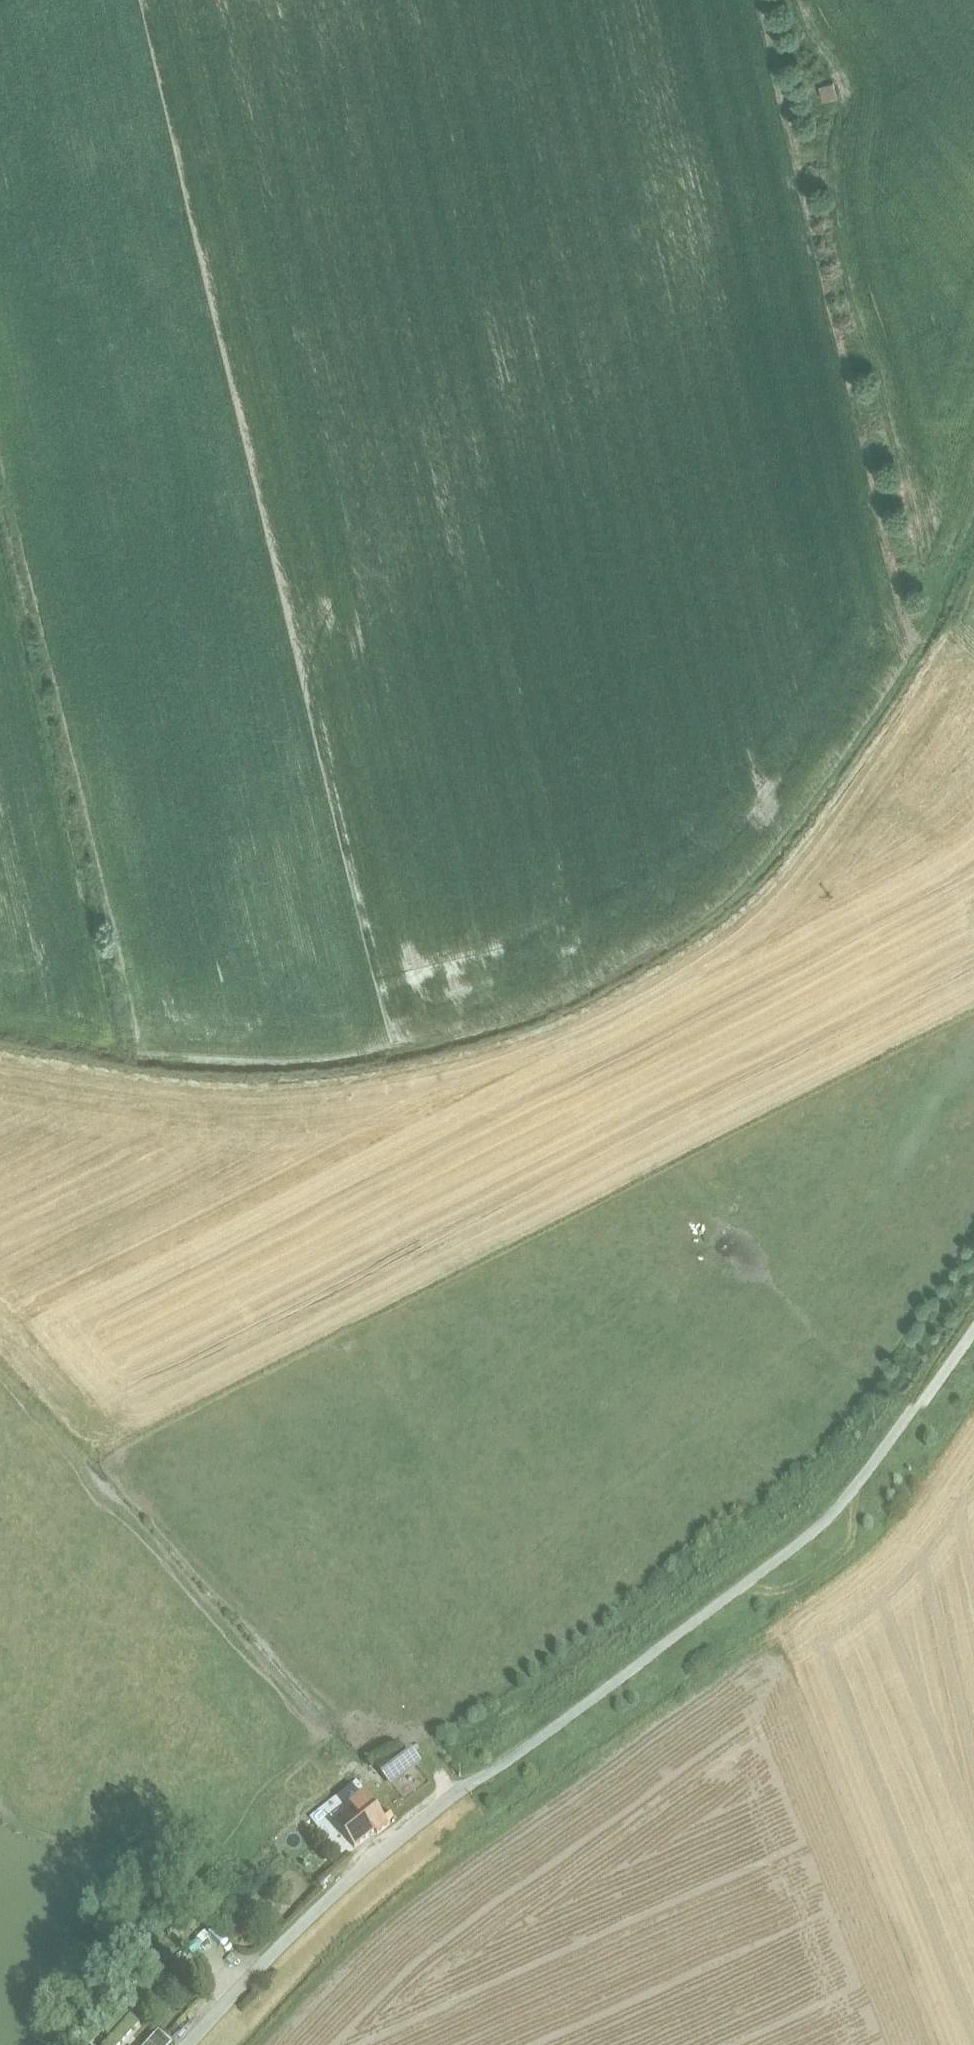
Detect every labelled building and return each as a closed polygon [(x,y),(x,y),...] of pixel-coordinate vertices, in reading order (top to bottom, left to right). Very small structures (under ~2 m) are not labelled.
[(801,82),(808,102),(823,97),(815,76),(801,82)] [(375,1768),(392,1789),(424,1764),(410,1752),(375,1768)] [(337,1828),(356,1851),(376,1834),(379,1837),(390,1827),(388,1824),(394,1819),(389,1813),(383,1818),(366,1796),(351,1808),(354,1814),(337,1828)] [(105,2044),(122,2044),(141,2024),(124,2008),(104,2029),(113,2037),(105,2044)] [(159,2031),(147,2044),(175,2044),(159,2031)]
